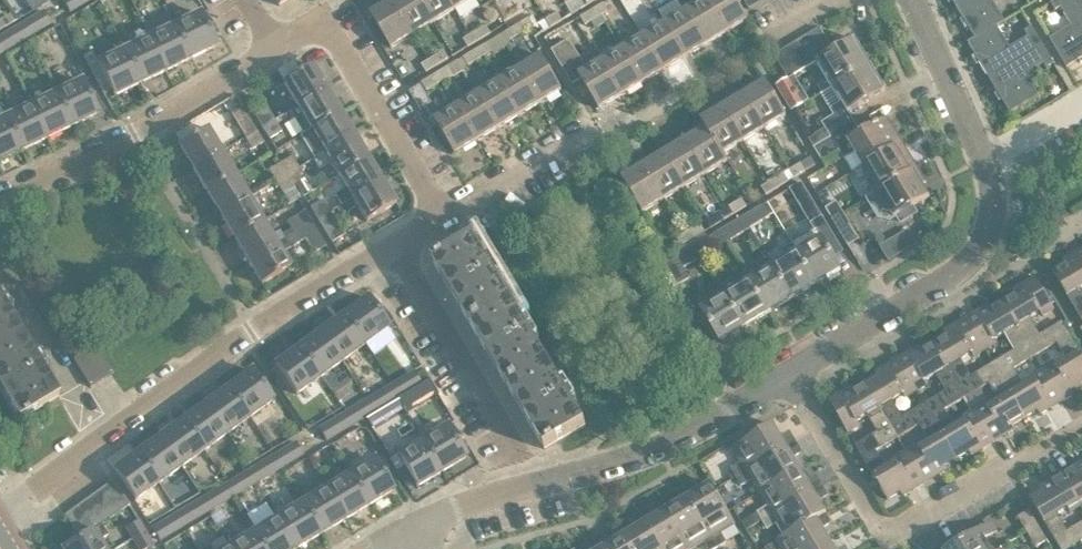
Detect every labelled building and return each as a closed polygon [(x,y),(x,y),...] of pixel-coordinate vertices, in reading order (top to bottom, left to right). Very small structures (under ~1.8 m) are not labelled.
[(80,4),(78,0),(62,0),(68,11),(80,4)] [(413,34),(392,0),(391,0),(370,13),(391,47),(413,34)] [(413,34),(434,21),(421,0),(392,0),(413,34)] [(434,21),(454,8),(449,0),(421,0),(434,21)] [(454,8),(468,0),(449,0),(454,8)] [(725,32),(706,0),(700,0),(683,10),(704,44),(725,32)] [(725,32),(747,19),(736,0),(706,0),(725,32)] [(954,2),(962,16),(959,18),(963,24),(966,22),(975,37),(996,24),(997,25),(1004,21),(992,0),(958,0),(954,2)] [(1074,0),(1075,0),(1054,0),(1051,2),(1055,9),(1060,6),(1071,24),(1049,38),(1066,66),(1080,58),(1081,60),(1081,13),(1074,0)] [(601,14),(607,10),(602,3),(591,9),(595,17),(601,14)] [(590,20),(595,17),(591,9),(580,16),(584,24),(590,20)] [(37,30),(50,22),(43,10),(29,18),(37,30)] [(662,23),(683,57),(704,44),(683,10),(662,23)] [(216,44),(200,12),(174,24),(190,57),(216,44)] [(550,26),(561,19),(557,12),(545,19),(550,26)] [(595,17),(590,20),(595,27),(605,21),(601,14),(595,17)] [(510,38),(531,26),(533,25),(528,17),(506,31),(510,38)] [(23,38),(37,30),(29,18),(16,26),(23,38)] [(662,69),(683,57),(662,23),(642,35),(662,69)] [(165,69),(190,57),(174,24),(149,37),(165,69)] [(1010,46),(997,25),(996,24),(975,37),(967,41),(976,56),(973,58),(976,64),(979,62),(988,76),(1042,44),(1031,26),(1024,30),(1027,36),(1010,46)] [(479,39),(490,32),(486,25),(474,32),(479,39)] [(11,45),(23,38),(16,26),(4,33),(11,45)] [(818,27),(807,34),(821,57),(832,50),(829,46),(830,46),(818,27)] [(468,46),(479,39),(474,32),(463,38),(468,46)] [(3,50),(11,45),(4,33),(0,35),(0,52),(3,50)] [(807,34),(796,40),(810,64),(816,60),(821,57),(807,34)] [(494,51),(505,44),(499,35),(475,50),(479,57),(490,50),(494,51)] [(641,82),(662,69),(642,35),(621,48),(641,82)] [(139,82),(165,69),(149,37),(123,49),(139,82)] [(870,64),(854,37),(832,50),(821,57),(816,60),(832,86),(870,64)] [(620,95),(600,61),(587,69),(569,39),(551,49),(572,83),(580,78),(598,108),(620,95)] [(796,40),(784,47),(799,71),(810,64),(796,40)] [(1000,97),(1009,112),(1038,94),(1025,72),(1043,61),(1046,67),(1053,62),(1042,44),(988,76),(997,91),(994,93),(997,99),(1000,97)] [(784,47),(773,54),(787,77),(799,71),(784,47)] [(620,95),(641,82),(621,48),(600,61),(620,95)] [(114,94),(139,82),(123,49),(98,61),(114,94)] [(437,64),(448,58),(444,50),(432,57),(437,64)] [(463,56),(468,64),(479,57),(475,50),(463,56)] [(519,68),(539,102),(561,89),(541,55),(519,68)] [(426,71),(437,64),(432,57),(421,64),(426,71)] [(326,87),(312,64),(283,81),(296,104),(326,87)] [(870,64),(832,86),(840,101),(829,108),(833,114),(821,121),(824,127),(830,136),(837,132),(854,122),(848,112),(885,90),(870,64)] [(437,82),(449,75),(444,68),(433,75),(437,82)] [(539,102),(519,68),(498,80),(518,115),(539,102)] [(426,89),(437,82),(433,75),(422,81),(426,89)] [(803,102),(787,77),(775,84),(791,110),(803,102)] [(72,125),(97,112),(81,79),(56,92),(72,125)] [(477,93),(497,127),(518,115),(498,80),(477,93)] [(786,114),(765,80),(743,93),(764,127),(786,114)] [(311,128),(310,128),(340,110),(326,87),(296,104),(297,105),(289,110),(302,133),(311,128)] [(46,137),(72,125),(56,92),(30,104),(46,137)] [(497,127),(477,93),(456,106),(476,140),(497,127)] [(764,127),(743,93),(722,106),(743,140),(764,127)] [(21,149),(46,137),(30,104),(5,116),(21,149)] [(244,136),(256,129),(242,106),(230,113),(244,136)] [(476,140),(456,106),(434,119),(448,141),(454,153),(476,140)] [(722,152),(723,152),(743,140),(722,106),(700,119),(705,127),(706,126),(722,152)] [(262,126),(274,118),(267,107),(255,114),(262,126)] [(324,151),(353,133),(340,110),(310,128),(311,128),(318,140),(307,147),(313,158),(324,151)] [(441,145),(448,141),(434,119),(430,113),(424,117),(441,145)] [(862,165),(902,141),(901,141),(886,117),(887,116),(887,115),(860,131),(854,122),(837,132),(830,136),(813,146),(821,160),(838,149),(843,158),(854,151),(862,165)] [(21,149),(5,116),(0,119),(0,160),(21,149)] [(269,138),(281,130),(274,118),(262,126),(269,138)] [(706,126),(705,127),(685,139),(705,173),(727,159),(723,152),(722,152),(706,126)] [(207,127),(177,144),(191,167),(221,150),(207,127)] [(830,136),(824,127),(814,133),(814,134),(808,138),(813,146),(830,136)] [(263,141),(256,129),(244,136),(252,148),(263,141)] [(338,174),(367,156),(353,133),(324,151),(313,158),(319,169),(331,162),(338,174)] [(664,151),(685,185),(705,173),(685,139),(664,151)] [(873,192),(917,167),(917,166),(916,167),(906,151),(905,152),(899,144),(903,142),(902,141),(862,165),(870,178),(866,180),(873,192)] [(191,167),(205,191),(235,173),(221,150),(191,167)] [(643,164),(664,198),(685,185),(664,151),(643,164)] [(287,173),(299,166),(292,155),(280,162),(287,173)] [(352,197),(381,179),(367,156),(338,174),(346,187),(335,194),(341,204),(352,197)] [(275,180),(287,173),(280,162),(268,169),(275,180)] [(793,177),(805,170),(800,163),(789,169),(793,177)] [(621,177),(642,211),(664,198),(643,164),(621,177)] [(294,185),(306,178),(299,166),(287,173),(294,185)] [(924,180),(917,168),(918,168),(917,167),(873,192),(867,197),(874,210),(885,204),(893,217),(895,215),(900,222),(917,212),(913,205),(929,195),(928,194),(925,196),(919,185),(926,181),(925,180),(924,180)] [(235,173),(205,191),(219,214),(249,196),(235,173)] [(282,192),(294,185),(287,173),(275,180),(282,192)] [(773,189),(788,180),(783,173),(768,182),(773,189)] [(395,203),(381,179),(352,197),(366,220),(395,203)] [(816,283),(837,270),(840,268),(832,254),(842,248),(801,181),(789,188),(814,229),(792,242),(797,250),(816,283)] [(768,182),(761,186),(765,194),(773,189),(768,182)] [(219,214),(233,237),(262,219),(249,196),(219,214)] [(317,218),(329,210),(322,198),(310,206),(317,218)] [(731,215),(746,206),(741,198),(726,207),(731,215)] [(831,218),(842,211),(836,200),(825,207),(831,218)] [(750,227),(769,216),(762,204),(743,216),(750,227)] [(724,219),(731,215),(726,207),(719,211),(724,219)] [(247,260),(311,221),(304,209),(286,220),(293,231),(284,237),(279,229),(271,234),(262,219),(233,237),(247,260)] [(331,241),(343,234),(329,210),(317,218),(331,241)] [(847,245),(859,238),(842,211),(831,218),(847,245)] [(731,238),(750,227),(743,216),(724,227),(731,238)] [(313,251),(325,245),(311,221),(247,260),(261,283),(290,265),(282,251),(305,237),(313,251)] [(695,244),(702,240),(701,238),(706,235),(700,223),(687,231),(695,244)] [(887,257),(918,247),(912,229),(882,239),(887,257)] [(680,253),(695,244),(687,231),(677,237),(680,242),(674,245),(680,253)] [(721,244),(714,233),(708,237),(706,235),(701,238),(702,240),(695,244),(702,255),(721,244)] [(510,300),(472,237),(432,261),(448,288),(452,285),(458,295),(454,298),(470,324),(510,300)] [(792,242),(781,249),(786,257),(773,264),(773,265),(792,297),(816,283),(797,250),(792,242)] [(683,267),(702,255),(695,244),(680,253),(676,256),(683,267)] [(1081,285),(1081,247),(1062,259),(1065,263),(1052,271),(1081,321),(1081,292),(1079,287),(1081,285)] [(757,263),(762,271),(749,279),(768,312),(792,297),(773,265),(773,264),(768,257),(757,263)] [(724,294),(744,326),(768,312),(749,279),(744,271),(720,285),(725,293),(724,294)] [(1002,300),(1034,354),(1052,344),(1044,331),(1039,334),(1029,317),(1039,311),(1041,315),(1054,308),(1034,276),(1012,289),(1014,293),(1002,300)] [(714,300),(700,308),(720,341),(744,326),(724,294),(725,293),(720,285),(709,292),(714,300)] [(366,297),(343,313),(365,343),(387,326),(366,297)] [(20,333),(1,302),(0,300),(0,345),(20,333)] [(506,385),(547,361),(510,300),(470,324),(486,351),(490,348),(495,357),(491,359),(506,385)] [(1010,352),(1017,365),(1034,354),(1002,300),(990,308),(987,304),(965,317),(985,349),(996,342),(994,338),(1004,332),(1014,349),(1010,352)] [(343,313),(320,330),(342,359),(365,343),(343,313)] [(971,352),(973,356),(985,349),(965,317),(943,330),(946,334),(933,341),(966,395),(983,385),(975,372),(971,375),(960,358),(971,352)] [(1054,361),(1042,368),(1061,400),(1081,387),(1081,385),(1081,382),(1081,355),(1061,321),(1044,331),(1052,344),(1056,341),(1067,358),(1056,365),(1054,361)] [(320,330),(297,346),(319,376),(342,359),(320,330)] [(20,333),(0,345),(0,392),(17,420),(57,396),(20,333)] [(897,358),(916,390),(927,383),(925,379),(935,373),(946,390),(941,393),(949,406),(966,395),(933,341),(921,349),(919,345),(897,358)] [(101,379),(112,372),(95,343),(84,351),(101,379)] [(319,376),(297,346),(274,363),(296,393),(319,376)] [(90,386),(101,379),(84,351),(73,357),(90,386)] [(1061,400),(1042,368),(1031,374),(1033,378),(1023,385),(1013,367),(1017,365),(1010,352),(992,362),(1025,416),(1037,409),(1039,413),(1061,400)] [(902,393),(905,397),(916,390),(897,358),(875,371),(877,375),(865,382),(897,436),(914,426),(907,413),(902,416),(892,399),(902,393)] [(547,361),(506,385),(522,411),(526,409),(532,419),(528,421),(544,448),(560,438),(584,424),(547,361)] [(992,362),(975,372),(983,385),(988,382),(998,399),(987,406),(985,402),(974,408),(993,441),(1015,428),(1012,424),(1025,416),(992,362)] [(251,369),(228,386),(249,415),(272,399),(251,369)] [(409,389),(421,382),(414,370),(402,377),(409,389)] [(397,396),(409,389),(402,377),(390,384),(397,396)] [(872,434),(880,447),(897,436),(865,382),(852,390),(850,386),(828,399),(847,431),(859,424),(857,420),(867,414),(877,431),(872,434)] [(385,404),(397,397),(397,396),(390,384),(377,392),(385,404)] [(228,386),(205,402),(227,432),(249,415),(228,386)] [(373,411),(385,404),(377,392),(366,399),(373,411)] [(949,406),(941,393),(924,403),(956,457),(969,450),(971,454),(993,441),(974,408),(962,415),(965,419),(954,426),(944,408),(949,406)] [(361,418),(373,411),(366,399),(354,406),(361,418)] [(205,402),(182,419),(204,449),(227,432),(205,402)] [(399,402),(367,421),(375,434),(407,415),(399,402)] [(929,440),(919,447),(916,443),(905,449),(924,482),(946,469),(944,465),(956,457),(924,403),(907,413),(914,426),(919,423),(929,440)] [(349,426),(361,418),(354,406),(341,413),(349,426)] [(337,433),(349,426),(341,413),(330,420),(337,433)] [(181,465),(204,449),(182,419),(159,435),(181,465)] [(326,440),(337,433),(330,420),(318,428),(326,440)] [(736,476),(793,442),(786,431),(779,436),(772,424),(734,447),(743,461),(730,468),(736,476)] [(466,456),(447,425),(423,439),(441,470),(466,456)] [(905,449),(894,456),(896,460),(885,467),(875,449),(880,447),(872,434),(855,444),(887,499),(900,491),(902,495),(924,482),(905,449)] [(158,482),(181,465),(159,435),(136,452),(158,482)] [(416,485),(441,470),(423,439),(398,454),(416,485)] [(292,460),(303,453),(296,441),(285,447),(292,460)] [(753,478),(761,491),(799,468),(792,457),(799,453),(793,442),(736,476),(741,485),(753,478)] [(281,466),(292,460),(285,447),(274,454),(281,466)] [(135,498),(158,482),(136,452),(113,469),(135,498)] [(268,474),(281,466),(274,454),(261,461),(268,474)] [(374,458),(350,472),(369,504),(393,489),(374,458)] [(1073,465),(1062,472),(1081,504),(1081,503),(1081,460),(1073,465)] [(256,481),(268,474),(261,461),(249,469),(256,481)] [(806,479),(799,468),(761,491),(769,504),(744,519),(749,527),(761,520),(762,520),(819,486),(813,475),(806,479)] [(244,488),(256,481),(249,469),(237,476),(244,488)] [(344,518),(369,504),(350,472),(325,487),(344,518)] [(1062,472),(1040,485),(1042,489),(1029,497),(1060,548),(1064,548),(1079,540),(1071,527),(1067,530),(1056,513),(1067,507),(1069,511),(1081,504),(1062,472)] [(232,496),(244,488),(237,476),(225,483),(232,496)] [(117,512),(129,503),(111,480),(100,488),(117,512)] [(732,522),(733,524),(734,523),(708,480),(707,481),(709,483),(698,490),(694,483),(684,488),(682,486),(718,546),(726,541),(719,529),(732,522)] [(220,503),(232,496),(225,483),(212,491),(220,503)] [(718,546),(682,486),(681,487),(683,489),(673,495),(677,502),(666,508),(665,506),(664,506),(690,548),(691,548),(689,547),(702,539),(708,548),(713,548),(718,546)] [(786,534),(822,513),(825,511),(818,500),(825,496),(819,486),(762,520),(767,528),(779,521),(786,534)] [(344,518),(325,487),(301,501),(320,533),(344,518)] [(105,520),(117,512),(100,488),(88,497),(105,520)] [(208,510),(220,503),(212,491),(200,498),(208,510)] [(94,529),(101,524),(105,520),(88,497),(76,505),(94,529)] [(196,517),(208,510),(200,498),(188,505),(196,517)] [(296,547),(320,533),(301,501),(277,516),(296,547)] [(64,514),(79,538),(94,529),(76,505),(64,514)] [(183,525),(196,517),(188,505),(176,512),(183,525)] [(664,506),(664,507),(665,509),(654,515),(650,508),(641,514),(639,512),(638,512),(660,548),(686,548),(688,548),(689,548),(690,548),(664,506)] [(1026,531),(1038,524),(1029,509),(1017,516),(1026,531)] [(171,532),(183,525),(176,512),(164,520),(171,532)] [(621,532),(631,548),(660,548),(638,512),(639,515),(629,521),(633,528),(623,534),(622,532),(621,532)] [(782,548),(811,548),(828,539),(821,527),(828,523),(822,513),(786,534),(777,540),(765,547),(766,548),(782,548)] [(296,547),(277,516),(253,530),(264,548),(293,548),(296,547)] [(133,538),(145,531),(138,519),(126,526),(133,538)] [(159,539),(171,532),(164,520),(152,527),(159,539)] [(1071,527),(1079,540),(1081,538),(1081,521),(1071,527)] [(984,538),(996,531),(990,522),(945,548),(991,548),(984,538)] [(62,548),(105,548),(99,539),(107,534),(101,524),(94,529),(79,538),(62,548)] [(1035,546),(1047,539),(1038,524),(1026,531),(1035,546)] [(229,545),(231,548),(264,548),(253,530),(229,545)] [(152,543),(145,531),(133,538),(139,548),(143,548),(152,543)] [(621,532),(620,533),(622,535),(611,541),(607,534),(597,540),(595,538),(601,548),(631,548),(621,532)] [(595,538),(594,538),(596,541),(586,547),(587,548),(601,548),(595,538)] [(828,539),(811,548),(834,548),(828,539)]
